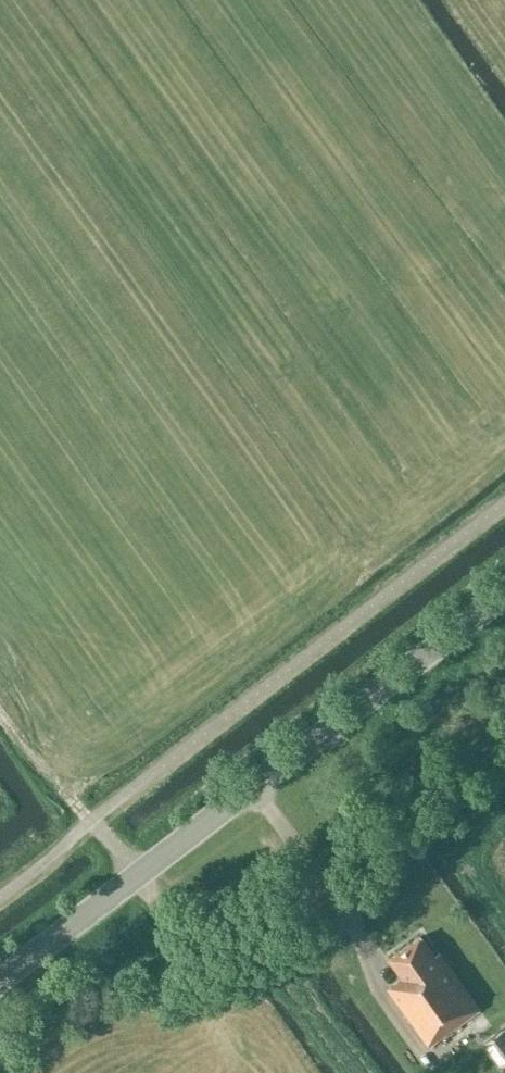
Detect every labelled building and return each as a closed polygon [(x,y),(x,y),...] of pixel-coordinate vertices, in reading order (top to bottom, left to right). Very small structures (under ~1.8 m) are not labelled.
[(403,978),(389,988),(430,1045),(480,1009),(440,952),(435,955),(422,936),(389,959),(403,978)] [(502,1066),(504,1064),(504,1030),(486,1043),(502,1066)]
